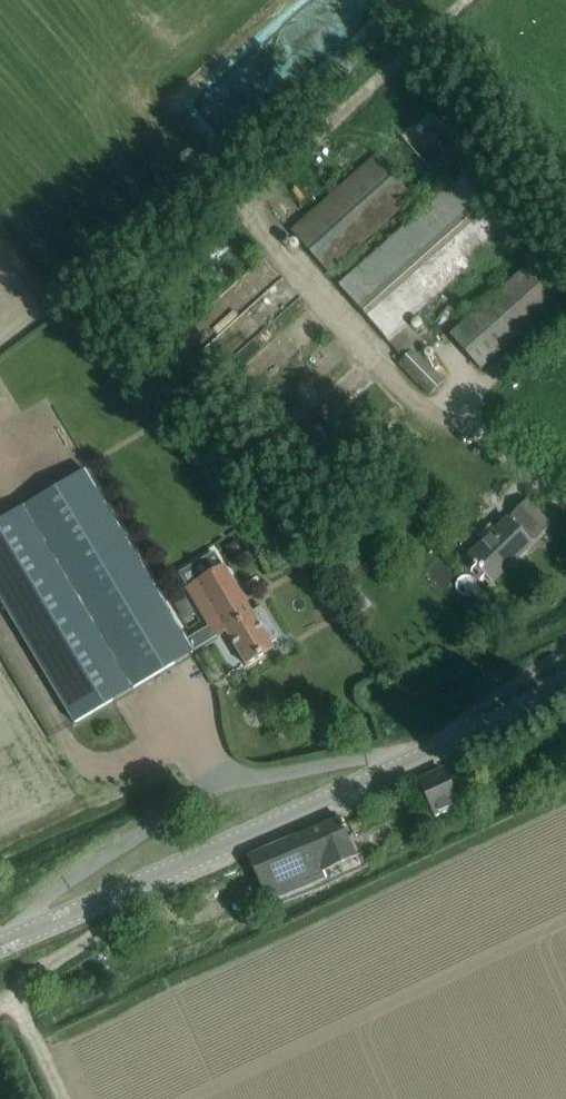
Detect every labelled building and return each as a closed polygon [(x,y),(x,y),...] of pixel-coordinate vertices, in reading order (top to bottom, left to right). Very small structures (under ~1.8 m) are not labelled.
[(326,270),(411,195),(377,155),(292,230),(326,270)] [(428,396),(444,380),(413,347),(420,340),(404,321),(507,230),(460,177),(338,284),(400,357),(396,362),(428,396)] [(480,368),(563,294),(533,260),(449,334),(480,368)] [(309,334),(287,312),(248,350),(270,373),(309,334)] [(74,721),(195,652),(187,638),(86,471),(0,520),(0,599),(74,721)] [(549,524),(526,500),(510,515),(507,518),(506,517),(495,528),(491,523),(478,536),(483,540),(467,555),(476,565),(492,581),(531,543),(530,542),(534,538),(535,539),(549,524)] [(272,646),(271,647),(224,564),(185,586),(207,626),(187,638),(195,652),(228,633),(245,664),(273,648),(272,646)] [(434,817),(459,805),(442,769),(417,781),(434,817)] [(267,900),(326,875),(324,870),(355,856),(338,816),(246,855),(255,876),(257,881),(267,900)]
